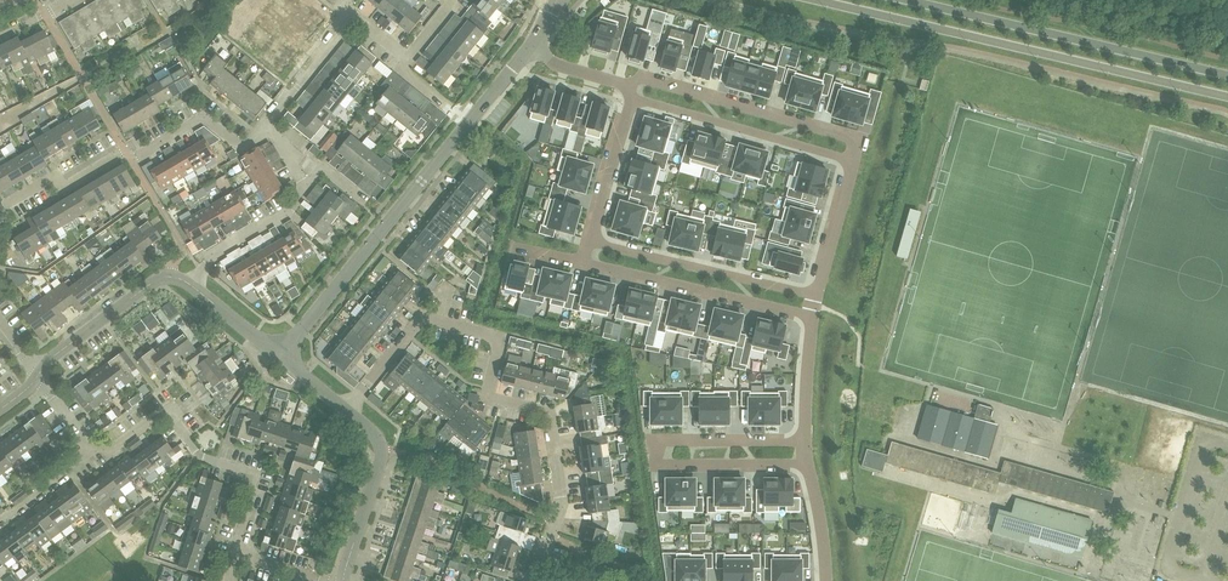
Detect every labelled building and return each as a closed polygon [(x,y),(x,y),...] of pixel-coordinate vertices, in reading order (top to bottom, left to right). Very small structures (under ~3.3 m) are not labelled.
[(111,0),(98,0),(96,2),(116,36),(122,32),(118,25),(124,21),(111,0)] [(140,21),(128,0),(111,0),(124,21),(130,17),(134,24),(140,21)] [(140,21),(146,17),(142,10),(148,7),(144,0),(128,0),(140,21)] [(175,13),(168,0),(151,0),(159,13),(165,10),(169,17),(175,13)] [(182,0),(168,0),(175,13),(181,10),(177,3),(182,0)] [(291,6),(309,21),(317,11),(303,0),(296,0),(291,6)] [(386,0),(368,0),(379,9),(386,0)] [(402,0),(386,0),(379,9),(389,17),(402,0)] [(412,9),(402,0),(389,17),(399,25),(412,9)] [(472,6),(481,13),(476,18),(488,28),(493,22),(489,19),(497,9),(486,0),(477,0),(472,6)] [(505,0),(486,0),(497,9),(505,0)] [(111,39),(116,36),(96,2),(84,8),(100,35),(107,32),(111,39)] [(302,30),(309,21),(291,6),(284,15),(302,30)] [(262,12),(266,15),(270,10),(267,7),(262,12)] [(412,9),(399,25),(409,34),(423,17),(424,18),(431,10),(427,7),(420,15),(412,9)] [(72,16),(92,50),(99,46),(95,39),(100,35),(84,8),(72,16)] [(467,11),(464,15),(461,19),(466,23),(460,31),(476,45),(485,34),(484,33),(488,28),(476,18),(467,11)] [(261,21),(266,15),(262,12),(257,18),(258,18),(261,21)] [(295,39),(302,30),(284,15),(277,24),(295,39)] [(607,55),(608,52),(610,52),(615,35),(622,37),(628,17),(619,15),(616,22),(601,17),(592,47),(594,48),(594,51),(607,55)] [(87,54),(92,50),(72,16),(60,23),(76,50),(82,46),(87,54)] [(377,23),(381,26),(387,20),(383,16),(377,23)] [(391,23),(387,20),(381,26),(385,29),(391,23)] [(650,31),(636,27),(628,57),(630,58),(629,61),(640,64),(640,61),(643,62),(648,44),(658,47),(663,26),(652,23),(650,31)] [(248,30),(251,33),(256,27),(252,25),(252,24),(248,30)] [(295,39),(277,24),(269,33),(287,48),(295,39)] [(699,25),(693,47),(702,49),(708,27),(699,25)] [(247,39),(251,33),(248,30),(243,36),(247,39)] [(439,34),(445,39),(448,35),(442,30),(439,34)] [(45,31),(33,37),(46,63),(51,61),(48,54),(55,51),(45,31)] [(453,39),(448,35),(445,39),(450,43),(452,41),(468,55),(476,45),(460,31),(453,39)] [(269,33),(262,42),(280,56),(287,48),(269,33)] [(170,48),(176,45),(171,36),(165,40),(170,48)] [(41,66),(46,63),(33,37),(21,43),(28,57),(30,63),(38,59),(41,66)] [(673,70),(675,71),(680,54),(688,56),(692,42),(684,39),(683,41),(669,37),(660,67),(663,67),(662,70),(672,74),(673,70)] [(28,57),(21,43),(19,38),(7,44),(20,70),(21,71),(23,76),(28,74),(22,60),(28,57)] [(452,41),(450,43),(448,46),(444,51),(460,65),(468,55),(452,41)] [(280,56),(262,42),(254,51),(273,66),(280,56)] [(730,42),(728,49),(735,51),(737,44),(730,42)] [(0,47),(0,59),(5,69),(11,65),(15,74),(21,71),(20,70),(7,44),(0,47)] [(350,59),(344,54),(341,58),(346,63),(348,61),(364,74),(373,64),(372,64),(377,58),(361,45),(357,51),(356,51),(350,59)] [(234,56),(238,50),(234,47),(230,52),(234,56)] [(335,54),(341,58),(344,54),(338,50),(335,54)] [(423,54),(428,59),(431,55),(426,50),(423,54)] [(437,59),(431,55),(428,59),(434,63),(435,61),(452,75),(460,65),(444,51),(437,59)] [(715,56),(700,52),(693,76),(708,80),(715,56)] [(749,62),(749,63),(750,60),(736,56),(736,54),(728,52),(724,66),(731,68),(726,86),(741,90),(749,62)] [(216,80),(225,69),(228,65),(217,54),(204,70),(215,79),(216,80)] [(356,84),(364,74),(348,61),(346,63),(340,71),(356,84)] [(393,71),(391,69),(388,67),(380,61),(375,67),(388,78),(393,71)] [(435,61),(434,63),(427,72),(444,85),(452,75),(435,61)] [(169,69),(172,75),(182,92),(194,85),(180,62),(169,69)] [(749,62),(741,90),(755,94),(763,66),(762,66),(749,63),(749,62)] [(763,66),(755,94),(769,98),(774,81),(782,83),(786,68),(777,66),(777,67),(763,63),(762,66),(763,66)] [(235,77),(225,69),(216,80),(215,79),(211,84),(222,93),(235,77)] [(786,103),(801,107),(810,77),(796,73),(796,72),(788,69),(784,84),(791,86),(786,103)] [(319,74),(325,79),(328,75),(322,70),(319,74)] [(330,83),(332,81),(348,94),(356,84),(340,71),(333,79),(328,75),(325,79),(330,83)] [(263,79),(266,82),(271,76),(267,73),(263,79)] [(810,77),(801,107),(815,111),(820,94),(828,96),(833,76),(825,74),(823,81),(810,77)] [(160,82),(170,99),(182,92),(172,75),(160,82)] [(274,79),(271,76),(266,82),(270,85),(274,79)] [(246,86),(235,77),(222,93),(233,102),(246,86)] [(922,79),(922,82),(921,86),(920,89),(927,91),(929,81),(922,79)] [(377,91),(383,95),(377,104),(387,112),(400,96),(399,94),(391,88),(393,85),(386,80),(377,91)] [(324,91),(340,105),(348,94),(332,81),(330,83),(324,91)] [(158,106),(170,99),(160,82),(147,89),(150,94),(158,107),(158,106)] [(408,83),(403,88),(407,92),(412,86),(408,83)] [(833,116),(848,120),(856,90),(843,86),(843,85),(835,83),(831,97),(838,99),(833,116)] [(233,102),(244,110),(257,95),(246,86),(233,102)] [(400,96),(387,112),(397,120),(411,104),(402,97),(407,92),(403,88),(399,94),(400,96)] [(557,111),(549,109),(554,92),(539,88),(530,119),(545,124),(552,126),(557,111)] [(303,94),(308,99),(311,95),(306,90),(303,94)] [(870,94),(856,90),(848,120),(862,125),(867,107),(874,109),(878,95),(870,93),(870,94)] [(317,99),(311,95),(308,99),(314,103),(315,101),(332,115),(340,105),(324,91),(317,99)] [(150,94),(138,101),(149,119),(161,111),(158,106),(158,107),(150,94)] [(268,103),(257,95),(244,110),(255,119),(268,103)] [(578,133),(582,119),(575,117),(580,99),(565,95),(556,125),(570,129),(570,131),(578,133)] [(428,99),(423,105),(427,108),(432,102),(428,99)] [(138,101),(126,108),(137,126),(149,119),(138,101)] [(315,101),(314,103),(307,111),(324,125),(332,115),(315,101)] [(578,133),(577,134),(586,137),(586,135),(600,139),(609,108),(594,103),(589,121),(582,119),(578,133)] [(419,110),(411,104),(397,120),(407,128),(421,112),(419,110)] [(80,105),(75,108),(91,133),(102,127),(91,108),(84,112),(80,105)] [(421,112),(407,128),(418,137),(421,132),(427,137),(437,125),(431,120),(423,113),(427,108),(423,105),(419,110),(421,112)] [(68,121),(79,140),(91,133),(75,108),(70,111),(74,118),(68,121)] [(137,126),(126,108),(114,115),(125,133),(137,126)] [(364,110),(360,115),(375,127),(379,122),(364,110)] [(307,111),(299,122),(295,127),(309,139),(313,133),(315,135),(324,125),(307,111)] [(642,132),(669,140),(673,126),(646,118),(642,132)] [(57,119),(53,121),(69,149),(73,147),(71,144),(79,140),(68,121),(61,125),(57,119)] [(69,149),(53,121),(48,124),(52,131),(45,135),(56,153),(64,149),(65,152),(69,149)] [(195,132),(199,139),(203,136),(205,140),(209,147),(222,140),(221,139),(217,136),(212,132),(208,129),(204,126),(199,129),(195,132)] [(342,164),(346,167),(350,162),(348,160),(362,144),(345,131),(325,156),(331,161),(338,152),(346,159),(342,164)] [(30,135),(33,140),(47,162),(50,160),(49,158),(56,153),(45,135),(39,139),(35,132),(30,135)] [(653,158),(667,162),(669,154),(665,153),(669,140),(642,132),(638,146),(655,151),(653,158)] [(690,164),(703,167),(712,137),(698,133),(693,151),(686,148),(682,163),(690,165),(690,164)] [(712,137),(703,167),(716,171),(716,172),(724,175),(728,160),(721,158),(726,141),(712,137)] [(181,149),(186,146),(182,139),(177,142),(181,149)] [(32,149),(26,153),(37,172),(48,165),(47,162),(33,140),(28,143),(32,149)] [(201,142),(194,146),(205,165),(216,159),(205,140),(201,142)] [(269,141),(262,145),(240,158),(247,169),(265,158),(261,152),(272,146),(269,141)] [(348,160),(350,162),(358,168),(372,152),(362,144),(348,160)] [(747,174),(754,149),(740,145),(735,163),(728,160),(724,175),(732,177),(734,170),(746,174),(747,174)] [(8,149),(10,153),(25,178),(37,172),(26,153),(19,157),(13,146),(8,149)] [(170,146),(166,149),(170,155),(174,153),(170,146)] [(188,150),(183,152),(195,171),(205,165),(194,146),(188,150)] [(318,160),(320,157),(323,153),(313,146),(308,152),(318,160)] [(484,151),(492,157),(496,151),(489,146),(484,151)] [(7,147),(2,150),(6,156),(10,153),(8,149),(7,147)] [(562,171),(589,179),(593,165),(576,160),(578,153),(563,149),(557,171),(561,172),(562,171)] [(747,174),(746,174),(746,176),(759,180),(758,185),(766,187),(770,173),(763,170),(768,153),(754,149),(747,174)] [(183,178),(195,171),(183,152),(176,156),(172,159),(183,178)] [(366,184),(370,178),(368,176),(382,160),(372,152),(358,168),(366,175),(362,180),(366,184)] [(2,167),(13,186),(25,178),(10,153),(6,156),(9,163),(2,167)] [(387,175),(392,168),(391,167),(395,162),(386,155),(382,160),(368,176),(370,178),(386,190),(394,180),(387,175)] [(253,180),(271,169),(265,158),(247,169),(253,180)] [(667,162),(653,158),(651,165),(633,160),(629,174),(657,182),(661,169),(665,170),(667,162)] [(168,161),(162,165),(173,184),(183,178),(172,159),(168,161)] [(273,163),(275,167),(282,163),(279,159),(273,163)] [(162,190),(173,184),(162,165),(158,167),(154,162),(142,169),(151,184),(156,181),(162,190)] [(794,176),(797,177),(824,184),(828,170),(798,162),(794,176)] [(120,168),(114,171),(125,190),(130,187),(134,193),(139,190),(123,163),(119,165),(120,168)] [(278,171),(284,167),(282,163),(275,167),(278,171)] [(341,173),(346,167),(342,164),(337,170),(341,173)] [(3,192),(13,186),(2,167),(0,168),(0,187),(3,192)] [(253,180),(259,191),(278,180),(271,169),(253,180)] [(482,197),(491,187),(491,188),(497,182),(484,171),(478,177),(468,169),(460,179),(482,197)] [(125,190),(114,171),(105,176),(104,174),(100,176),(116,204),(121,201),(117,194),(125,190)] [(554,183),(551,191),(566,195),(568,188),(585,193),(589,179),(562,171),(561,172),(558,184),(554,183)] [(638,199),(655,204),(657,196),(653,195),(657,182),(629,174),(625,188),(640,192),(638,199)] [(98,181),(90,185),(101,204),(108,200),(112,207),(116,204),(100,176),(96,178),(98,181)] [(797,177),(793,189),(789,188),(787,197),(801,201),(803,193),(821,198),(824,184),(797,177)] [(482,197),(460,179),(452,189),(475,207),(482,197)] [(285,192),(282,187),(278,180),(259,191),(266,202),(285,192)] [(361,189),(366,184),(362,180),(357,186),(361,189)] [(288,189),(295,185),(293,181),(286,185),(288,189)] [(78,189),(94,217),(99,214),(95,208),(101,204),(90,185),(83,190),(81,187),(78,189)] [(343,195),(340,199),(331,191),(332,190),(326,185),(323,189),(329,193),(322,201),(339,215),(345,219),(356,205),(343,195)] [(75,194),(68,199),(79,217),(85,213),(89,220),(94,217),(78,189),(73,192),(75,194)] [(242,189),(237,192),(243,201),(248,198),(242,189)] [(467,217),(475,207),(452,189),(444,199),(467,217)] [(236,217),(242,213),(247,210),(236,191),(225,198),(236,217)] [(547,213),(577,221),(581,207),(564,202),(566,195),(551,191),(549,199),(550,200),(547,213)] [(225,198),(214,204),(225,223),(236,217),(225,198)] [(59,200),(55,203),(71,230),(76,228),(72,221),(79,217),(68,199),(60,203),(59,200)] [(459,227),(467,217),(444,199),(437,209),(459,227)] [(642,223),(642,224),(644,225),(648,211),(653,212),(655,204),(638,199),(636,206),(621,202),(617,216),(642,223)] [(784,221),(812,229),(816,215),(798,210),(801,203),(786,199),(784,207),(785,208),(781,221),(784,222),(784,221)] [(305,201),(301,204),(307,209),(310,205),(305,201)] [(310,205),(307,209),(313,214),(314,212),(331,225),(339,215),(322,201),(316,210),(310,205)] [(45,212),(56,231),(63,227),(66,233),(71,230),(55,203),(51,205),(52,208),(45,212)] [(225,223),(214,204),(203,211),(214,229),(225,223)] [(437,209),(429,218),(451,236),(459,227),(437,209)] [(684,247),(691,217),(678,214),(678,212),(670,210),(667,225),(674,227),(670,244),(684,247)] [(203,211),(192,217),(203,236),(214,229),(203,211)] [(907,261),(920,214),(910,211),(896,258),(904,260),(907,261)] [(50,234),(56,231),(45,212),(38,216),(36,214),(33,216),(49,244),(54,241),(50,234)] [(313,214),(306,222),(302,228),(313,237),(318,232),(322,235),(331,225),(314,212),(313,214)] [(144,223),(139,227),(152,244),(158,240),(160,242),(163,239),(144,213),(140,217),(144,223)] [(249,213),(244,216),(248,223),(253,220),(249,213)] [(577,221),(547,213),(543,225),(542,225),(539,233),(554,237),(556,230),(573,235),(577,221)] [(32,229),(26,232),(37,251),(49,244),(33,216),(27,219),(32,229)] [(642,223),(617,216),(613,230),(638,237),(642,224),(642,223)] [(702,233),(709,235),(713,220),(713,221),(713,218),(705,216),(704,220),(691,217),(684,247),(698,251),(702,233)] [(193,242),(197,240),(203,236),(192,217),(182,223),(193,242)] [(443,246),(451,236),(429,218),(421,228),(443,246)] [(101,219),(97,222),(101,228),(105,225),(101,219)] [(283,240),(294,258),(312,247),(306,240),(308,238),(293,220),(285,225),(289,232),(291,231),(293,234),(283,240)] [(726,258),(734,227),(721,224),(721,222),(713,221),(713,220),(709,235),(717,237),(712,254),(715,255),(714,258),(723,260),(724,257),(726,258)] [(808,243),(812,229),(784,221),(784,222),(781,234),(771,231),(769,240),(789,245),(791,238),(808,243)] [(231,224),(227,227),(231,233),(235,231),(231,224)] [(494,227),(492,226),(490,224),(484,231),(492,237),(494,227)] [(490,245),(492,237),(484,231),(479,226),(474,232),(490,245)] [(145,249),(152,244),(139,227),(127,236),(128,236),(147,262),(152,258),(145,249)] [(734,227),(726,258),(740,261),(744,243),(752,245),(755,231),(747,229),(747,230),(734,227)] [(413,238),(435,256),(443,262),(446,258),(444,256),(449,250),(443,246),(421,228),(413,238)] [(37,251),(26,232),(19,237),(18,234),(13,237),(30,264),(35,261),(31,255),(37,251)] [(87,232),(81,236),(83,240),(90,236),(87,232)] [(271,233),(267,236),(271,242),(275,240),(271,233)] [(147,262),(128,236),(123,239),(128,245),(122,249),(135,267),(142,262),(143,264),(147,262)] [(96,237),(85,245),(89,250),(100,242),(96,237)] [(428,265),(435,256),(413,238),(405,247),(428,265)] [(283,240),(273,246),(286,268),(297,262),(294,258),(283,240)] [(803,262),(803,260),(786,255),(788,248),(768,242),(766,250),(773,252),(769,266),(799,274),(800,272),(803,273),(806,263),(803,262)] [(480,244),(477,249),(485,255),(488,251),(480,244)] [(250,245),(246,248),(249,254),(254,252),(250,245)] [(262,252),(273,270),(277,277),(288,270),(286,268),(273,246),(262,252)] [(419,275),(428,265),(405,247),(397,257),(419,275)] [(128,272),(135,267),(122,249),(116,254),(111,248),(107,251),(126,277),(130,274),(128,272)] [(252,258),(249,254),(246,248),(242,250),(245,256),(244,257),(246,261),(241,264),(252,283),(255,289),(266,283),(263,277),(252,258)] [(123,280),(126,277),(107,251),(102,255),(107,261),(101,265),(114,283),(121,277),(123,280)] [(252,258),(263,277),(266,283),(277,277),(273,270),(262,252),(252,258)] [(529,300),(533,285),(525,283),(529,266),(515,262),(514,265),(511,264),(505,289),(522,293),(521,298),(529,300)] [(90,264),(86,267),(105,293),(109,290),(107,288),(114,283),(101,265),(95,270),(90,264)] [(241,289),(252,283),(241,264),(230,271),(241,289)] [(476,272),(481,276),(484,266),(478,264),(476,272)] [(467,265),(462,271),(467,275),(472,270),(467,265)] [(101,296),(105,293),(86,267),(81,270),(86,276),(80,281),(93,298),(100,293),(101,296)] [(388,279),(410,297),(419,287),(396,269),(388,279)] [(533,285),(529,300),(543,303),(545,296),(551,297),(552,297),(558,273),(544,269),(540,287),(533,285)] [(478,289),(481,277),(477,273),(474,271),(466,280),(478,289)] [(572,276),(558,273),(552,297),(551,297),(551,300),(566,304),(572,276)] [(93,298),(80,281),(74,285),(69,279),(65,283),(84,308),(88,306),(86,303),(93,298)] [(388,279),(380,289),(403,307),(410,297),(388,279)] [(594,313),(601,283),(587,279),(583,297),(575,295),(572,310),(580,312),(581,310),(594,313)] [(428,286),(433,290),(438,284),(433,280),(428,286)] [(65,282),(54,291),(67,308),(73,304),(79,312),(84,308),(65,283),(65,282)] [(601,283),(594,313),(608,317),(615,286),(601,283)] [(276,284),(269,288),(276,299),(282,295),(276,284)] [(478,290),(471,284),(469,293),(476,295),(478,290)] [(395,317),(403,307),(380,289),(372,299),(395,317)] [(425,289),(419,297),(424,301),(431,293),(425,289)] [(636,323),(644,293),(630,289),(623,320),(636,323)] [(62,312),(67,308),(54,291),(44,298),(63,324),(68,321),(62,312)] [(644,293),(636,323),(650,327),(658,296),(644,293)] [(361,305),(365,308),(387,326),(395,317),(372,299),(368,295),(361,305)] [(44,298),(33,306),(46,323),(52,319),(58,328),(63,324),(44,298)] [(529,300),(521,298),(519,305),(528,307),(529,300)] [(666,330),(679,333),(687,303),(673,299),(669,316),(661,314),(657,331),(666,333),(666,330)] [(170,319),(178,313),(170,302),(161,308),(170,319)] [(700,306),(687,303),(679,333),(701,338),(704,325),(696,324),(700,306)] [(279,304),(271,308),(277,317),(284,313),(279,304)] [(46,323),(33,306),(22,314),(42,340),(47,336),(41,327),(46,323)] [(379,336),(387,326),(365,308),(357,318),(379,336)] [(708,340),(722,343),(729,313),(715,310),(711,327),(704,325),(701,338),(708,340)] [(729,313),(722,343),(736,347),(743,316),(729,313)] [(357,318),(349,328),(371,346),(379,336),(357,318)] [(758,320),(751,350),(766,354),(767,348),(766,348),(772,323),(758,320)] [(135,327),(133,328),(136,332),(144,326),(141,322),(135,327)] [(766,348),(767,348),(779,351),(778,358),(786,360),(790,346),(782,344),(786,326),(772,323),(766,348)] [(397,327),(393,331),(397,335),(401,330),(397,327)] [(186,359),(203,346),(203,345),(197,350),(181,328),(175,332),(179,337),(174,341),(171,336),(170,337),(183,354),(182,355),(186,359)] [(349,328),(341,337),(363,355),(371,346),(349,328)] [(397,335),(393,331),(389,336),(394,339),(397,335)] [(160,345),(173,362),(176,367),(181,364),(177,358),(182,355),(183,354),(170,337),(160,345)] [(341,337),(333,347),(356,365),(363,355),(341,337)] [(524,349),(530,350),(537,352),(539,344),(526,341),(524,349)] [(537,352),(550,355),(551,347),(539,344),(537,352)] [(160,345),(149,352),(166,375),(171,371),(167,366),(173,362),(160,345)] [(207,352),(203,346),(186,359),(194,369),(216,353),(213,348),(207,352)] [(351,375),(349,373),(356,365),(333,347),(325,357),(341,370),(337,374),(355,389),(355,388),(346,381),(351,375)] [(562,360),(562,358),(564,350),(551,347),(550,355),(549,357),(562,360)] [(125,351),(114,359),(131,382),(136,378),(132,373),(138,368),(125,351)] [(697,355),(696,360),(701,361),(703,362),(705,362),(707,353),(698,351),(697,355)] [(161,379),(166,375),(149,352),(138,360),(138,361),(151,378),(157,374),(161,379)] [(216,353),(194,369),(201,380),(219,367),(215,362),(220,358),(216,353)] [(390,376),(400,384),(418,362),(408,353),(390,376)] [(125,386),(131,382),(114,359),(103,367),(116,384),(122,380),(125,386)] [(400,384),(410,392),(428,369),(418,362),(400,384)] [(515,386),(520,366),(507,362),(502,383),(515,386)] [(224,363),(219,367),(201,380),(209,390),(232,373),(224,363)] [(445,368),(440,364),(436,368),(441,372),(445,368)] [(533,369),(520,366),(515,386),(527,389),(533,369)] [(106,392),(116,384),(103,367),(93,375),(106,392)] [(553,374),(545,372),(540,393),(553,396),(558,376),(560,369),(556,368),(554,369),(553,374)] [(437,377),(428,369),(410,392),(419,399),(437,377)] [(540,393),(545,372),(533,369),(527,389),(540,393)] [(560,369),(558,376),(553,396),(566,399),(569,386),(575,388),(579,373),(560,369)] [(237,370),(232,373),(209,390),(217,401),(235,388),(231,382),(236,379),(241,375),(237,370)] [(93,375),(82,383),(99,405),(104,401),(100,396),(106,392),(93,375)] [(437,377),(419,399),(429,407),(447,385),(437,377)] [(464,383),(459,379),(456,384),(461,388),(464,383)] [(94,409),(99,405),(82,383),(71,391),(84,408),(90,404),(94,409)] [(468,386),(464,383),(461,388),(465,391),(469,386),(468,386)] [(145,384),(138,388),(144,396),(150,391),(145,384)] [(429,407),(439,415),(457,393),(447,385),(429,407)] [(272,388),(265,386),(263,391),(270,394),(272,388)] [(667,424),(667,393),(653,393),(653,392),(644,391),(644,406),(652,406),(652,424),(667,424)] [(667,393),(667,424),(682,424),(682,406),(689,406),(689,391),(681,391),(681,393),(667,393)] [(700,424),(715,424),(715,393),(714,393),(700,393),(700,391),(692,391),(692,406),(700,406),(700,424)] [(714,391),(714,393),(715,393),(715,424),(730,424),(730,406),(737,406),(737,391),(714,391)] [(765,424),(765,393),(751,393),(751,391),(742,391),(742,406),(750,406),(750,424),(765,424)] [(368,396),(367,398),(375,405),(380,399),(371,392),(368,396)] [(765,393),(765,424),(780,424),(780,406),(787,406),(787,392),(779,392),(779,393),(765,393)] [(129,401),(133,407),(144,399),(139,393),(129,401)] [(466,401),(457,393),(439,415),(448,422),(448,423),(466,401)] [(574,406),(576,420),(597,417),(604,416),(606,415),(603,395),(575,399),(576,406),(574,406)] [(219,402),(227,412),(231,405),(225,397),(219,402)] [(454,435),(472,413),(463,406),(467,401),(466,401),(448,423),(448,422),(444,427),(454,435)] [(123,406),(127,411),(133,407),(129,402),(123,406)] [(973,419),(927,405),(918,438),(988,458),(997,426),(988,423),(989,417),(991,417),(994,408),(978,404),(973,419)] [(246,440),(255,414),(249,412),(247,418),(240,415),(234,436),(246,440)] [(460,448),(461,447),(482,421),(472,413),(454,435),(450,441),(460,448)] [(40,414),(30,422),(46,445),(51,441),(48,436),(53,432),(40,414)] [(259,444),(267,418),(265,424),(259,422),(261,416),(255,414),(246,440),(259,444)] [(111,422),(106,416),(101,420),(106,427),(111,422)] [(604,416),(597,417),(576,420),(578,433),(580,433),(581,440),(603,437),(602,430),(604,430),(606,427),(604,416)] [(280,423),(267,418),(259,444),(260,445),(261,439),(273,443),(280,423)] [(471,456),(474,451),(492,429),(482,421),(461,447),(471,456)] [(41,449),(46,445),(30,422),(19,430),(32,448),(37,444),(41,449)] [(280,423),(273,443),(286,447),(292,427),(280,423)] [(305,431),(292,427),(286,447),(297,451),(298,451),(305,431)] [(19,430),(9,438),(22,456),(32,448),(19,430)] [(297,451),(296,456),(316,463),(317,462),(310,460),(314,447),(318,434),(312,432),(310,438),(304,436),(306,431),(305,431),(298,451),(297,451)] [(517,447),(537,444),(535,431),(515,433),(517,447)] [(603,437),(581,440),(582,447),(580,447),(582,460),(602,457),(601,445),(608,444),(607,436),(603,437)] [(137,446),(143,443),(139,437),(134,441),(137,446)] [(164,437),(153,445),(166,462),(182,450),(179,445),(173,449),(164,437)] [(22,456),(9,438),(0,444),(0,449),(13,466),(14,466),(11,463),(22,456)] [(132,450),(137,446),(134,441),(128,445),(132,450)] [(892,442),(888,455),(867,449),(862,466),(883,472),(885,463),(995,495),(999,483),(1053,498),(1059,476),(1005,461),(1001,473),(892,442)] [(539,457),(537,444),(517,447),(519,460),(539,457)] [(142,453),(155,470),(166,462),(153,445),(142,453)] [(270,454),(272,447),(266,445),(264,452),(270,454)] [(278,449),(272,447),(270,454),(276,456),(278,449)] [(3,474),(13,466),(0,449),(0,471),(3,474)] [(279,457),(285,459),(287,452),(281,450),(279,457)] [(155,470),(142,453),(132,460),(129,456),(128,456),(144,477),(155,470)] [(476,472),(486,475),(491,457),(481,454),(476,472)] [(39,456),(34,460),(42,470),(46,466),(39,456)] [(144,478),(144,477),(128,456),(118,464),(131,481),(141,474),(144,478)] [(296,456),(292,469),(319,477),(321,472),(314,469),(316,463),(296,456)] [(520,473),(541,470),(539,457),(519,460),(515,460),(511,459),(512,464),(514,466),(519,465),(520,473)] [(602,457),(582,460),(584,474),(586,473),(587,480),(602,478),(613,476),(612,469),(604,470),(602,457)] [(118,464),(107,472),(120,489),(131,481),(118,464)] [(31,468),(25,472),(30,478),(36,474),(31,468)] [(317,484),(319,477),(292,469),(288,481),(308,488),(310,481),(317,484)] [(205,470),(198,489),(219,496),(223,483),(208,478),(211,471),(205,470)] [(543,483),(541,470),(520,473),(522,480),(517,481),(516,483),(516,486),(519,486),(521,494),(541,504),(544,500),(542,483),(543,483)] [(110,497),(120,489),(107,472),(97,479),(110,497)] [(339,475),(332,473),(329,481),(332,482),(337,483),(339,475)] [(613,476),(602,478),(587,480),(588,487),(586,487),(588,501),(608,498),(606,484),(614,483),(613,476)] [(1059,476),(1053,498),(1108,514),(1114,492),(1059,476)] [(417,477),(413,489),(444,500),(446,495),(438,492),(440,484),(417,477)] [(681,480),(681,511),(694,511),(694,512),(703,512),(703,498),(695,498),(695,480),(693,480),(693,477),(685,477),(685,479),(681,480)] [(284,480),(278,478),(276,484),(282,486),(284,480)] [(86,488),(99,505),(103,511),(109,518),(119,510),(113,503),(114,503),(110,497),(97,479),(86,488)] [(681,511),(681,480),(667,479),(667,498),(659,498),(659,512),(668,512),(668,511),(681,511)] [(730,511),(730,480),(716,480),(716,497),(708,497),(708,512),(717,512),(717,511),(730,511)] [(730,480),(730,511),(743,511),(743,512),(752,513),(752,498),(744,498),(744,480),(730,480)] [(779,505),(779,480),(765,480),(764,498),(757,498),(757,513),(779,513),(779,505)] [(793,480),(779,480),(779,505),(786,505),(786,513),(801,513),(801,498),(793,498),(793,480)] [(288,481),(283,494),(304,500),(308,488),(288,481)] [(332,482),(329,492),(337,494),(340,484),(337,483),(332,482)] [(93,508),(77,486),(71,490),(67,485),(62,489),(79,512),(82,516),(93,508)] [(468,489),(453,485),(451,491),(466,496),(468,489)] [(82,516),(79,512),(62,489),(57,492),(61,498),(55,502),(68,519),(72,524),(82,516)] [(215,509),(219,496),(198,489),(194,502),(215,509)] [(443,505),(444,500),(413,489),(409,502),(432,510),(434,502),(443,505)] [(19,496),(22,501),(29,496),(25,491),(19,496)] [(310,502),(304,500),(283,494),(279,506),(300,513),(306,515),(310,502)] [(16,506),(22,501),(19,496),(12,501),(16,506)] [(269,496),(267,503),(273,505),(275,498),(269,496)] [(608,498),(588,501),(590,514),(592,514),(593,520),(609,521),(620,522),(618,509),(610,511),(608,498)] [(999,510),(993,533),(1028,543),(1029,539),(1074,551),(1074,552),(1083,554),(1081,553),(1083,545),(1085,546),(1093,521),(1015,499),(1011,513),(999,510)] [(72,524),(68,519),(55,502),(50,506),(46,500),(41,504),(58,527),(62,532),(72,524)] [(156,505),(152,500),(147,504),(151,509),(156,505)] [(194,502),(190,514),(216,523),(216,522),(211,520),(215,509),(194,502)] [(430,517),(432,510),(409,502),(405,514),(436,525),(438,519),(430,517)] [(270,512),(273,505),(267,503),(264,510),(270,512)] [(462,513),(464,506),(456,503),(454,508),(453,510),(462,513)] [(34,517),(47,535),(51,540),(62,532),(58,527),(41,504),(36,508),(40,513),(34,517)] [(145,513),(151,509),(147,504),(141,508),(140,507),(136,510),(141,516),(145,513)] [(222,504),(220,510),(226,512),(228,506),(222,504)] [(296,525),(300,513),(279,506),(275,518),(296,525)] [(224,518),(226,512),(220,510),(218,516),(224,518)] [(497,531),(505,534),(520,539),(522,532),(524,533),(529,520),(500,511),(496,524),(499,525),(497,531)] [(130,524),(136,520),(133,514),(126,519),(130,524)] [(195,517),(191,528),(212,535),(216,523),(190,514),(190,515),(195,517)] [(405,514),(400,526),(424,534),(426,527),(434,530),(435,529),(436,525),(405,514)] [(51,540),(47,535),(34,517),(29,521),(25,516),(20,520),(37,543),(40,548),(51,540)] [(164,528),(167,520),(160,518),(156,530),(162,532),(164,528)] [(268,530),(289,536),(292,538),(298,540),(302,527),(296,525),(275,518),(271,530),(268,529),(268,530)] [(124,529),(130,524),(126,519),(120,523),(124,529)] [(267,521),(261,519),(259,527),(265,529),(267,521)] [(12,531),(26,550),(37,543),(20,520),(15,524),(19,529),(14,533),(12,531)] [(609,521),(593,520),(591,527),(589,526),(586,540),(606,545),(607,542),(609,542),(618,539),(623,522),(620,522),(609,521)] [(400,526),(396,539),(428,550),(430,544),(421,542),(424,534),(400,526)] [(441,526),(440,526),(438,533),(445,535),(447,528),(441,526)] [(182,539),(187,541),(208,548),(212,535),(191,528),(186,527),(182,539)] [(156,530),(152,543),(158,545),(162,532),(156,530)] [(298,540),(292,538),(289,536),(268,530),(262,549),(267,551),(269,545),(294,553),(298,540)] [(29,555),(26,550),(12,531),(1,539),(14,557),(19,562),(29,555)] [(518,546),(520,539),(505,534),(497,531),(495,538),(491,537),(487,550),(496,553),(516,559),(520,546),(518,546)] [(81,537),(78,540),(83,547),(87,545),(81,537)] [(4,564),(14,557),(1,539),(0,540),(0,559),(4,564)] [(178,552),(183,553),(204,560),(208,548),(187,541),(182,539),(178,552)] [(428,550),(396,539),(392,551),(416,559),(418,552),(426,555),(428,550)] [(152,543),(150,550),(156,552),(158,545),(152,543)] [(426,555),(426,557),(437,561),(439,553),(435,552),(429,550),(428,550),(426,555)] [(413,567),(416,559),(392,551),(388,564),(420,575),(421,570),(421,569),(413,567)] [(179,566),(200,573),(204,560),(183,553),(179,566)] [(512,572),(516,559),(496,553),(492,565),(495,566),(493,573),(507,578),(509,571),(512,572)] [(691,555),(691,553),(669,553),(669,568),(677,568),(676,580),(691,580),(691,555)] [(691,580),(705,580),(705,568),(713,568),(713,554),(704,553),(704,555),(691,555),(691,580)] [(738,555),(725,555),(725,553),(716,553),(716,569),(724,569),(724,580),(738,580),(738,555)] [(738,555),(738,580),(753,580),(753,568),(760,568),(760,554),(752,553),(752,555),(738,555)] [(787,555),(787,580),(802,580),(802,568),(809,568),(809,554),(801,553),(801,555),(787,555)] [(787,555),(774,555),(774,554),(765,554),(765,569),(773,569),(773,580),(787,580),(787,555)] [(457,570),(458,570),(463,572),(466,564),(460,562),(457,570)] [(420,575),(388,564),(384,577),(396,580),(408,580),(410,577),(418,580),(418,579),(420,575)] [(466,564),(463,572),(469,574),(471,566),(466,564)] [(32,580),(38,576),(35,571),(28,575),(32,580)] [(248,580),(255,580),(257,574),(251,572),(248,580)]
